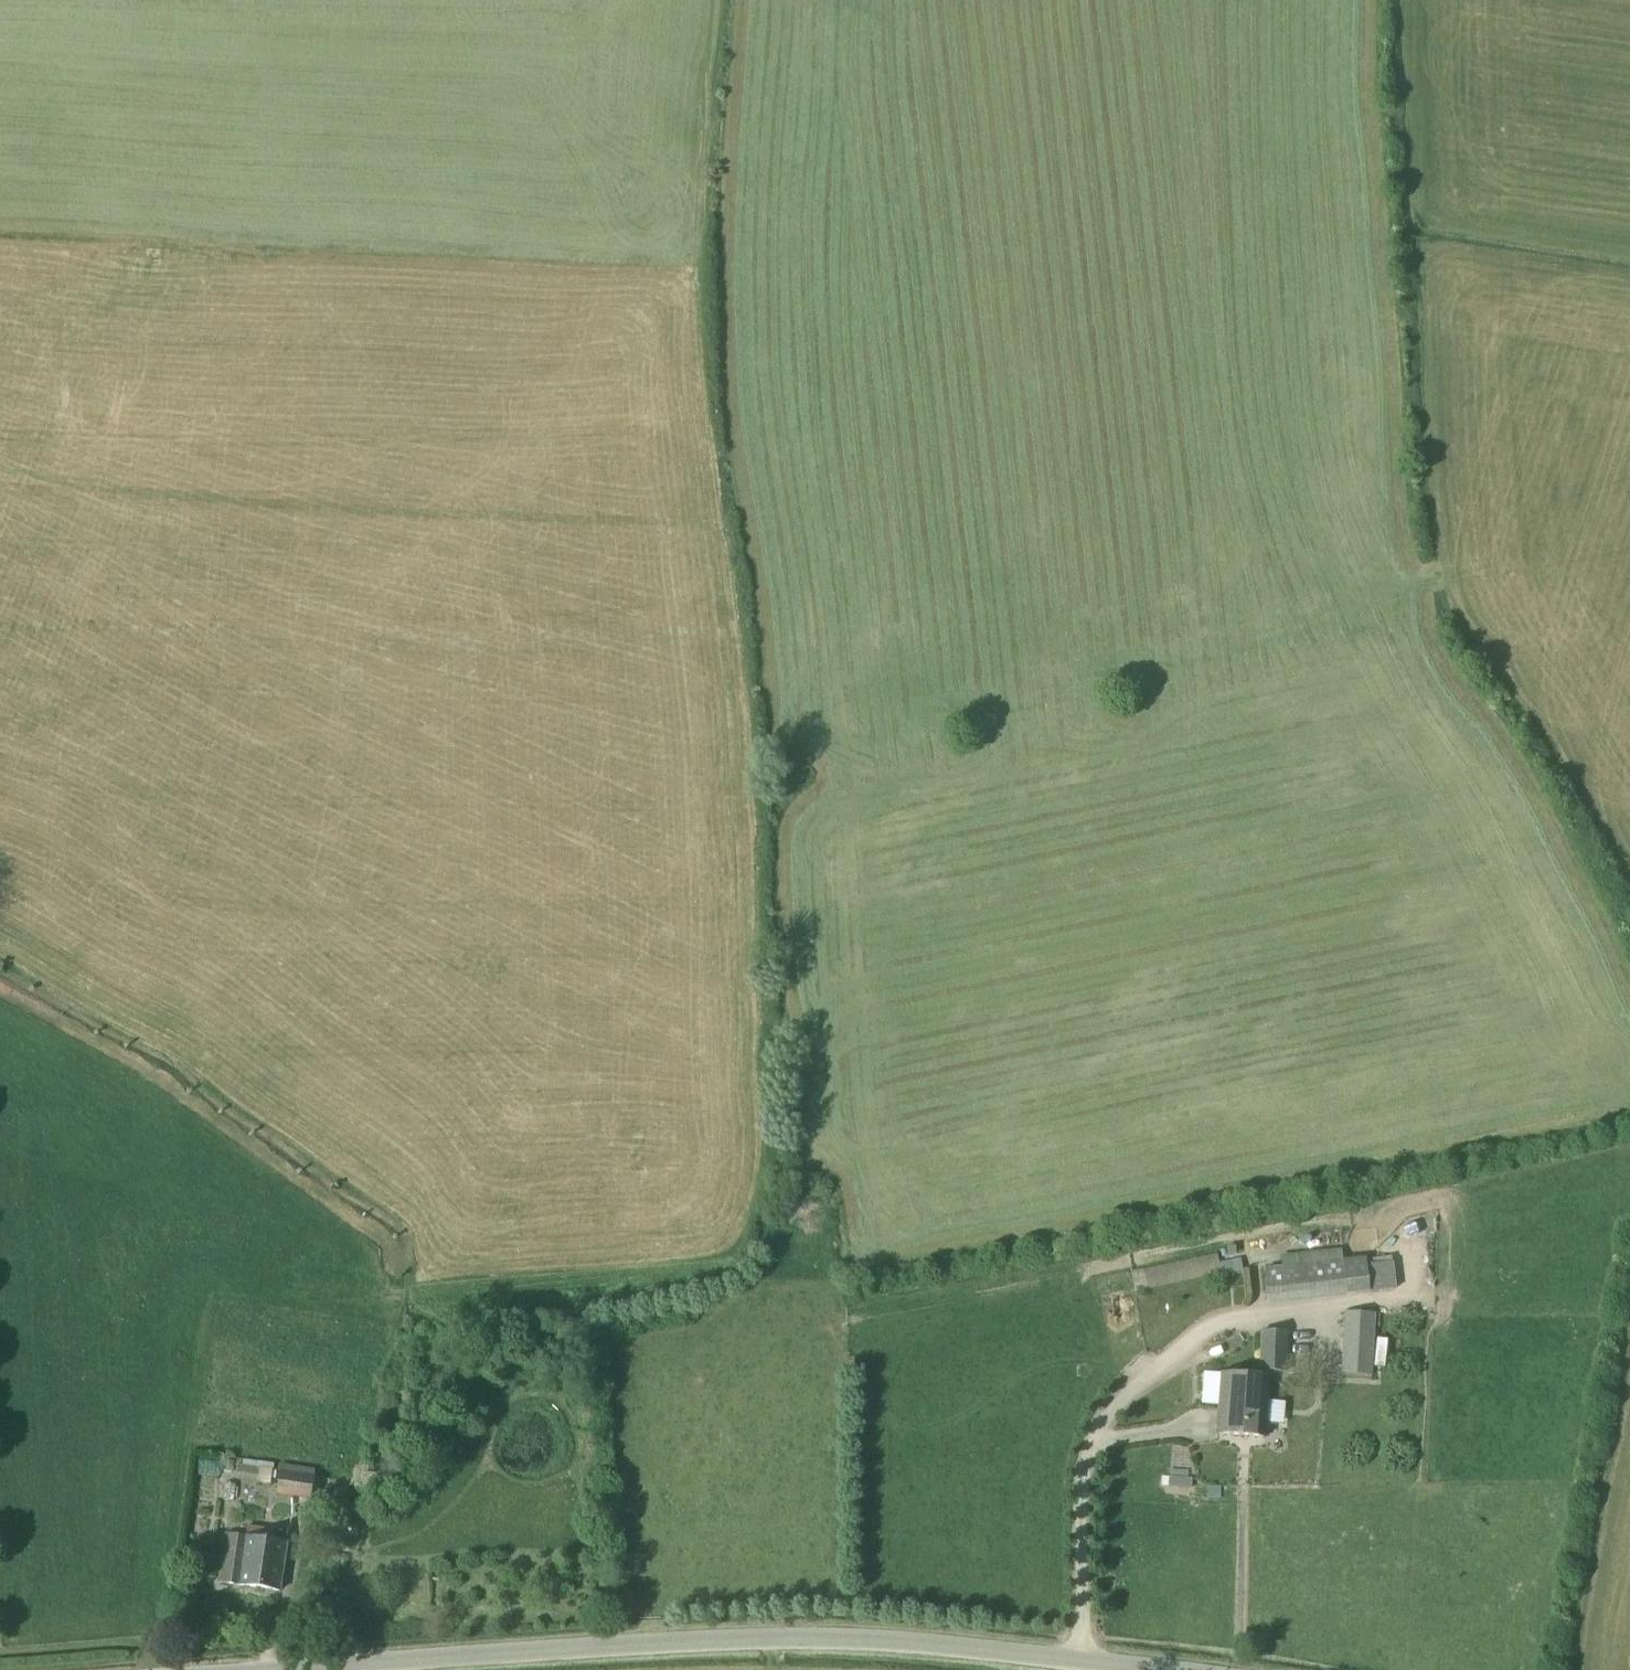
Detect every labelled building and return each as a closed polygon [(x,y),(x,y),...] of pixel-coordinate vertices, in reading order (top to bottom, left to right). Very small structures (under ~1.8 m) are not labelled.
[(1342,1261),(1265,1270),(1269,1304),(1346,1295),(1372,1293),(1368,1258),(1342,1261)] [(1243,1270),(1241,1259),(1219,1263),(1222,1274),(1243,1270)] [(1342,1374),(1371,1377),(1374,1314),(1346,1312),(1342,1374)] [(1261,1331),(1259,1370),(1287,1371),(1288,1332),(1261,1331)] [(1219,1404),(1267,1408),(1269,1378),(1222,1375),(1219,1404)] [(1267,1408),(1219,1404),(1217,1433),(1265,1437),(1267,1408)] [(234,1481),(269,1486),(270,1478),(278,1479),(275,1497),(310,1502),(315,1470),(242,1459),(241,1466),(236,1465),(234,1481)] [(225,1534),(218,1582),(282,1591),(288,1542),(273,1540),(274,1531),(246,1527),(244,1537),(225,1534)]
